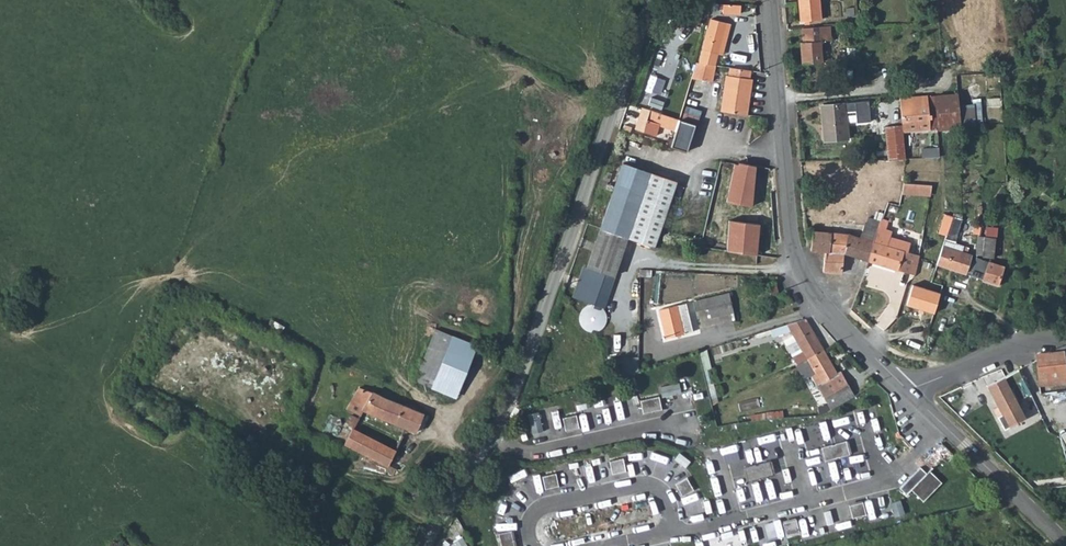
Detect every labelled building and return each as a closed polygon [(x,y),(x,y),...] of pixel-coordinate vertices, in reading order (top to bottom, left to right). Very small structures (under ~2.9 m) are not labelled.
[(802,21),(822,20),(820,0),(800,0),(802,21)] [(742,6),(725,4),(724,13),(747,16),(747,6),(742,6)] [(692,79),(712,82),(715,65),(718,54),(727,23),(713,19),(704,50),(700,62),(697,62),(692,79)] [(727,23),(718,54),(723,55),(732,25),(727,23)] [(832,41),(831,26),(804,29),(805,42),(803,42),(804,64),(824,62),(822,41),(832,41)] [(656,64),(670,70),(676,56),(662,50),(656,64)] [(748,116),(754,81),(751,80),(752,71),(733,68),(732,77),(729,76),(722,112),(748,116)] [(958,95),(936,97),(938,131),(961,129),(958,95)] [(900,99),(902,122),(902,125),(903,133),(938,131),(936,97),(928,97),(900,99)] [(873,102),(846,104),(847,113),(856,113),(857,123),(875,122),(873,102)] [(846,104),(822,106),(825,142),(849,140),(847,113),(846,104)] [(687,105),(684,118),(699,121),(702,109),(687,105)] [(660,125),(676,132),(679,120),(652,110),(642,107),(639,114),(649,117),(645,131),(657,134),(660,125)] [(649,117),(639,114),(634,128),(645,131),(649,117)] [(674,139),(672,147),(688,151),(692,136),(696,124),(679,120),(676,132),(674,139)] [(885,126),(886,160),(905,159),(903,133),(902,125),(885,126)] [(666,136),(663,144),(672,147),(674,139),(666,136)] [(939,146),(923,148),(924,156),(940,155),(939,146)] [(675,179),(622,161),(584,267),(581,266),(570,295),(592,303),(590,306),(597,308),(598,305),(601,306),(611,277),(610,277),(625,235),(652,244),(675,179)] [(736,163),(724,201),(749,205),(757,168),(736,163)] [(609,171),(604,169),(599,183),(604,185),(609,171)] [(905,189),(931,191),(932,185),(905,183),(905,184),(905,189)] [(956,240),(963,220),(954,217),(947,237),(956,240)] [(905,273),(915,275),(919,256),(909,253),(912,244),(899,240),(897,249),(888,246),(891,237),(893,231),(886,230),(888,221),(882,220),(880,227),(870,262),(905,273)] [(726,222),(723,252),(754,255),(756,225),(726,222)] [(845,254),(870,262),(880,227),(865,223),(861,238),(848,235),(832,233),(830,252),(827,252),(824,272),(843,274),(845,254)] [(812,251),(827,252),(830,252),(832,233),(813,232),(812,251)] [(899,240),(891,237),(888,246),(897,249),(899,240)] [(997,239),(986,237),(983,257),(995,258),(997,239)] [(953,249),(944,246),(937,265),(964,274),(971,256),(962,253),(964,247),(955,243),(953,249)] [(970,276),(983,280),(989,261),(978,257),(970,276)] [(1004,267),(989,261),(983,280),(982,280),(999,286),(1004,267)] [(778,291),(776,282),(767,283),(770,294),(778,291)] [(907,305),(934,314),(941,293),(913,285),(907,305)] [(734,313),(729,294),(693,302),(695,312),(709,309),(712,318),(734,313)] [(693,332),(687,304),(660,310),(666,338),(693,332)] [(798,359),(801,362),(807,359),(823,350),(806,319),(775,328),(777,335),(782,333),(791,330),(803,352),(800,353),(798,359)] [(453,335),(432,387),(456,397),(478,344),(453,335)] [(817,385),(831,410),(855,396),(842,372),(837,374),(823,350),(807,359),(821,383),(817,385)] [(1065,364),(1065,355),(1065,353),(1037,356),(1038,366),(1065,364)] [(624,356),(624,370),(639,370),(639,356),(624,356)] [(1065,382),(1065,364),(1038,366),(1040,384),(1065,382)] [(1019,370),(988,385),(1003,414),(998,417),(1004,430),(1025,419),(1017,403),(1023,400),(1032,395),(1019,370)] [(662,396),(683,391),(681,381),(660,385),(662,396)] [(359,388),(347,408),(360,416),(362,410),(415,432),(423,414),(391,400),(390,401),(374,392),(359,388)] [(661,396),(642,400),(644,409),(648,409),(649,412),(659,410),(659,407),(663,405),(661,396)] [(759,397),(740,400),(742,410),(761,407),(759,397)] [(1024,402),(1023,400),(1017,403),(1025,419),(1032,415),(1025,402),(1024,402)] [(577,414),(563,417),(565,426),(569,425),(570,429),(576,428),(576,424),(579,423),(577,414)] [(351,429),(344,444),(350,447),(351,446),(388,466),(396,450),(353,430),(358,419),(352,416),(351,416),(350,417),(349,418),(344,426),(351,429)] [(820,421),(805,423),(807,440),(822,438),(820,421)] [(763,452),(781,448),(776,431),(759,436),(763,452)] [(416,450),(400,442),(396,450),(388,466),(398,471),(399,469),(405,472),(416,450)] [(838,456),(841,455),(842,458),(848,456),(848,453),(852,452),(850,445),(846,446),(845,443),(838,445),(839,447),(836,448),(835,445),(829,447),(830,450),(825,452),(827,458),(831,457),(832,460),(839,458),(838,456)] [(624,458),(610,461),(612,470),(616,469),(617,473),(623,472),(622,468),(626,467),(624,458)] [(589,464),(590,477),(601,476),(600,463),(589,464)] [(761,476),(764,475),(764,478),(771,476),(770,473),(775,472),(773,465),(769,466),(768,463),(761,465),(761,467),(759,468),(758,465),(751,467),(752,470),(748,471),(750,478),(754,477),(755,480),(762,479),(761,476)] [(945,483),(933,470),(928,474),(923,468),(902,488),(909,495),(914,490),(926,502),(945,483)] [(556,473),(542,476),(545,485),(548,484),(549,489),(556,487),(555,483),(558,482),(556,473)] [(690,478),(682,482),(684,485),(680,488),(683,494),(687,492),(689,494),(696,490),(690,478)] [(774,482),(775,493),(788,491),(786,480),(774,482)] [(759,481),(744,485),(748,501),(763,498),(759,481)] [(882,497),(867,502),(872,519),(888,515),(882,497)] [(854,511),(856,520),(870,516),(868,507),(864,508),(863,504),(857,506),(858,510),(854,511)] [(787,529),(789,537),(803,533),(800,525),(797,526),(796,521),(790,523),(791,527),(787,529)] [(513,536),(510,537),(509,533),(499,535),(501,545),(515,545),(513,536)] [(706,545),(742,545),(739,535),(706,545)]
